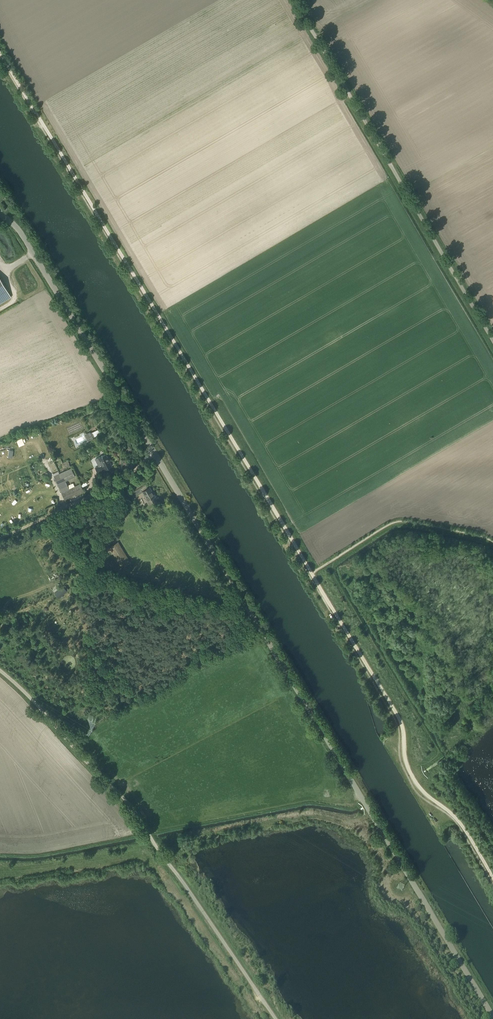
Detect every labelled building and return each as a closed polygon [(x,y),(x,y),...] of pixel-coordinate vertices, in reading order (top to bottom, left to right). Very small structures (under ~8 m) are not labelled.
[(11,297),(0,278),(0,303),(11,297)] [(92,438),(100,434),(98,429),(90,433),(92,438)] [(25,446),(33,443),(31,437),(23,440),(25,446)] [(106,454),(98,457),(102,464),(95,468),(98,473),(112,466),(106,454)] [(65,481),(75,476),(71,468),(54,476),(57,484),(65,481)] [(65,481),(57,484),(65,501),(84,492),(80,484),(69,489),(65,481)] [(141,489),(149,503),(157,499),(149,487),(147,488),(146,486),(147,486),(144,482),(129,491),(133,498),(136,496),(134,493),(141,489)] [(118,541),(109,547),(121,567),(130,562),(118,541)] [(67,590),(63,586),(58,591),(62,595),(67,590)]
